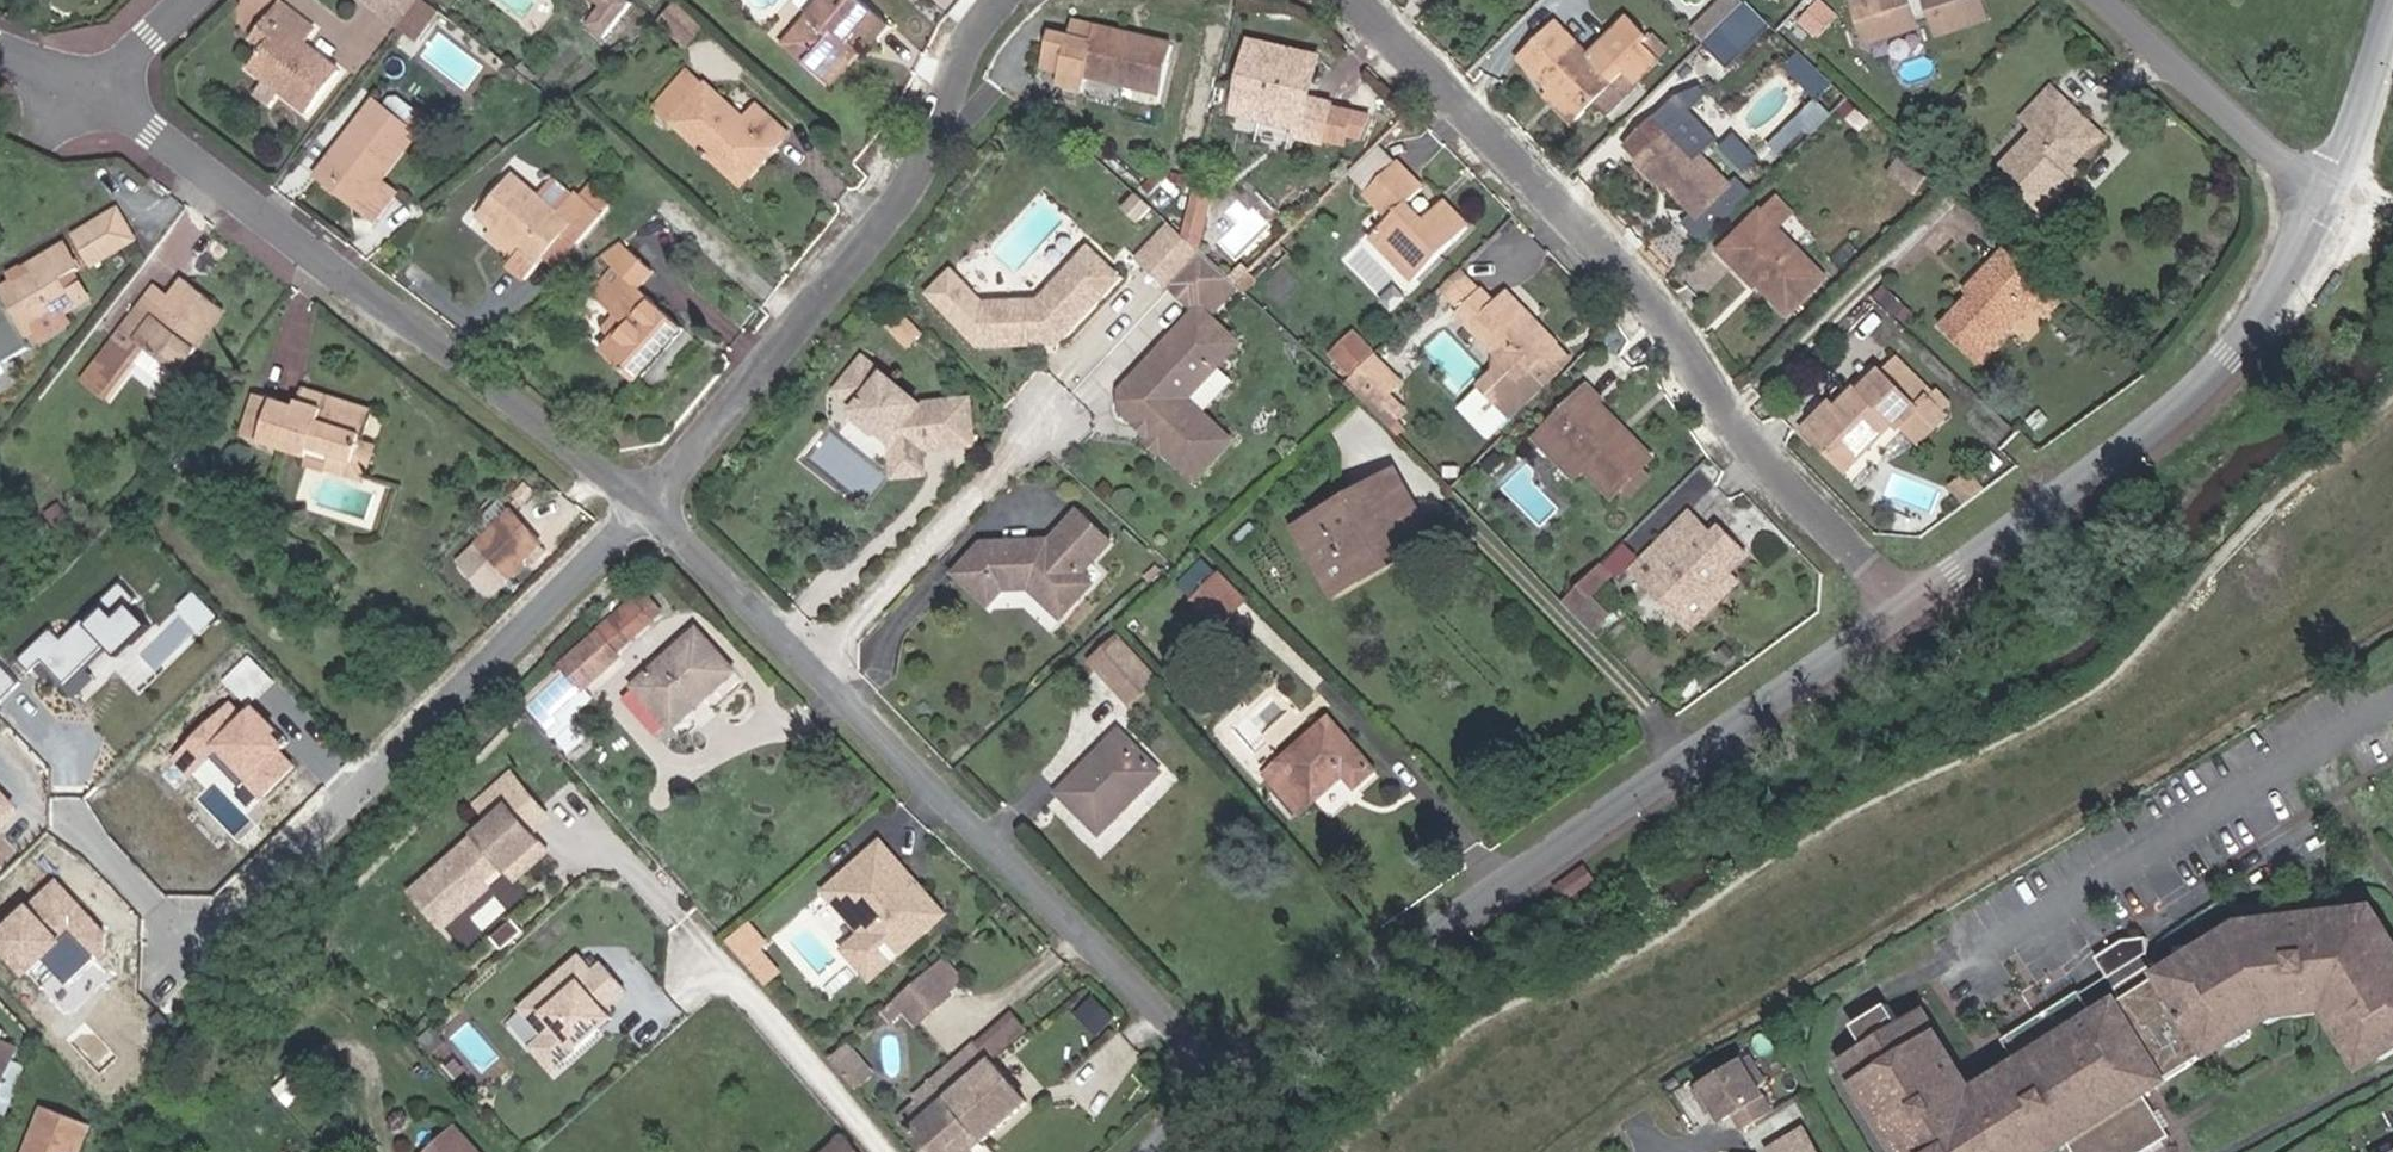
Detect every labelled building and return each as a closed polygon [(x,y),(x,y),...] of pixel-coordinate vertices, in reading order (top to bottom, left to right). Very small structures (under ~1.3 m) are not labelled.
[(418,0),(366,0),(365,1),(398,26),(418,0)] [(440,12),(424,0),(418,0),(398,26),(417,41),(440,12)] [(632,2),(629,0),(596,0),(603,6),(588,25),(605,38),(632,2)] [(855,45),(851,42),(860,32),(864,35),(876,46),(893,27),(863,0),(825,0),(785,44),(824,79),(855,45)] [(1745,4),(1740,0),(1725,0),(1714,11),(1726,23),(1734,15),(1745,4)] [(1801,21),(1817,36),(1837,15),(1821,0),(1820,0),(1801,21)] [(1870,43),(1919,27),(1917,20),(1934,15),(1940,35),(1989,19),(1983,0),(1859,0),(1856,1),(1870,43)] [(308,113),(340,71),(303,43),(313,29),(280,4),(269,18),(283,29),(267,50),(251,70),(267,81),(256,95),(271,107),(282,93),(308,113)] [(688,49),(705,31),(677,4),(660,22),(688,49)] [(1706,42),(1726,23),(1714,11),(1695,31),(1706,42)] [(1761,28),(1744,11),(1737,18),(1754,35),(1761,28)] [(1731,68),(1759,40),(1754,35),(1737,18),(1734,15),(1726,23),(1706,44),(1731,68)] [(1595,104),(1627,72),(1638,82),(1660,60),(1645,45),(1650,40),(1628,17),(1590,55),(1556,21),(1518,58),(1550,91),(1578,120),(1595,104)] [(267,50),(283,29),(269,18),(253,39),(267,50)] [(1163,94),(1175,45),(1095,27),(1085,69),(1124,79),(1123,85),(1163,94)] [(855,45),(864,35),(860,32),(851,42),(855,45)] [(1319,58),(1251,43),(1235,113),(1299,128),(1297,137),(1324,143),(1326,140),(1333,109),(1334,105),(1310,100),(1301,97),(1305,80),(1314,82),(1319,58)] [(831,86),(862,52),(855,45),(824,79),(831,86)] [(775,149),(787,135),(757,107),(745,120),(691,72),(658,110),(709,155),(717,155),(742,176),(770,145),(775,149)] [(1605,115),(1638,82),(1627,72),(1595,104),(1605,115)] [(1310,100),(1314,82),(1305,80),(1301,97),(1310,100)] [(2042,212),(2071,181),(2064,174),(2072,167),(2084,153),(2085,127),(2062,105),(2066,101),(2052,88),(2022,119),(2037,132),(1999,172),(2042,212)] [(1578,120),(1550,91),(1545,96),(1573,125),(1578,120)] [(407,126),(418,111),(400,97),(391,97),(384,107),(407,126)] [(2109,141),(2066,101),(2062,105),(2085,127),(2084,153),(2109,141)] [(357,141),(384,107),(376,102),(349,136),(357,141)] [(1689,117),(1676,103),(1662,117),(1675,130),(1689,117)] [(1868,121),(1850,104),(1842,113),(1860,130),(1868,121)] [(383,181),(430,120),(418,111),(407,126),(384,107),(357,141),(349,136),(322,171),(364,203),(360,208),(376,221),(397,193),(383,181)] [(1333,109),(1326,140),(1343,144),(1351,112),(1333,109)] [(1700,217),(1731,187),(1675,130),(1662,117),(1659,114),(1628,145),(1641,159),(1639,161),(1661,185),(1665,181),(1671,187),(1700,217)] [(1796,137),(1808,125),(1801,118),(1789,130),(1796,137)] [(1785,148),(1796,137),(1789,130),(1778,141),(1785,148)] [(1724,150),(1750,167),(1762,150),(1736,133),(1724,150)] [(742,185),(775,149),(770,145),(742,176),(717,155),(709,155),(742,185)] [(1366,188),(1397,160),(1384,145),(1352,173),(1366,188)] [(1915,194),(1928,177),(1901,156),(1888,174),(1915,194)] [(1416,281),(1470,227),(1444,201),(1423,221),(1407,205),(1424,189),(1397,162),(1365,193),(1391,218),(1372,237),(1416,281)] [(2071,181),(2079,173),(2072,167),(2064,174),(2071,181)] [(364,203),(322,171),(318,176),(360,208),(364,203)] [(580,245),(604,218),(601,215),(580,197),(578,196),(562,215),(512,173),(478,213),(495,228),(521,249),(515,256),(508,265),(525,279),(544,256),(561,237),(565,233),(580,245)] [(1200,252),(1217,182),(1198,177),(1184,236),(1200,252)] [(1667,190),(1671,187),(1665,181),(1661,185),(1667,190)] [(606,209),(584,191),(580,197),(601,215),(606,209)] [(1808,229),(1778,199),(1762,213),(1792,243),(1808,229)] [(1251,205),(1220,242),(1239,258),(1270,222),(1251,205)] [(94,265),(137,239),(119,210),(76,236),(94,265)] [(1790,315),(1827,278),(1792,243),(1762,213),(1761,212),(1723,249),(1736,262),(1733,266),(1752,285),(1756,281),(1790,315)] [(1173,283),(1201,253),(1200,252),(1184,236),(1171,225),(1139,260),(1168,287),(1173,283)] [(521,249),(495,228),(490,234),(515,256),(521,249)] [(557,268),(574,248),(561,237),(544,256),(557,268)] [(92,300),(75,272),(83,268),(68,243),(25,269),(28,274),(12,283),(0,290),(0,360),(4,367),(34,350),(27,339),(34,334),(40,342),(71,324),(66,315),(92,300)] [(617,271),(633,252),(623,244),(604,258),(617,271)] [(946,272),(924,296),(980,348),(1061,345),(1124,278),(1090,246),(1040,299),(978,302),(946,272)] [(1978,362),(2032,304),(2046,290),(2004,251),(1988,268),(1993,273),(1970,297),(1942,328),(1978,362)] [(636,382),(685,329),(640,288),(655,271),(633,252),(617,271),(594,296),(618,319),(627,327),(615,341),(604,353),(636,382)] [(1207,301),(1229,278),(1201,253),(1173,283),(1196,304),(1199,300),(1207,301)] [(12,283),(28,274),(25,269),(24,266),(8,275),(12,283)] [(1970,297),(1993,273),(1988,268),(1965,293),(1970,297)] [(1441,289),(1454,303),(1473,284),(1460,271),(1441,289)] [(1219,311),(1240,288),(1229,278),(1207,301),(1219,311)] [(181,370),(226,310),(185,279),(170,299),(155,288),(85,379),(107,397),(147,345),(181,370)] [(1454,303),(1461,310),(1480,292),(1473,284),(1454,303)] [(1497,372),(1480,389),(1509,419),(1572,358),(1507,292),(1495,304),(1482,290),(1480,292),(1461,310),(1458,313),(1497,354),(1497,372)] [(2045,317),(2059,302),(2046,290),(2032,304),(2045,317)] [(1356,324),(1362,306),(1346,301),(1341,320),(1356,324)] [(1190,399),(1241,344),(1200,306),(1125,388),(1124,406),(1151,431),(1148,436),(1198,482),(1235,441),(1190,399)] [(923,335),(901,313),(888,326),(910,348),(923,335)] [(615,341),(627,327),(618,319),(605,333),(615,341)] [(878,384),(886,374),(865,357),(857,366),(878,384)] [(1375,358),(1351,384),(1394,425),(1407,411),(1390,395),(1401,383),(1375,358)] [(1914,379),(1894,360),(1881,372),(1900,392),(1914,379)] [(923,404),(886,374),(878,384),(857,366),(838,390),(859,408),(855,411),(857,420),(873,433),(881,432),(892,442),(894,462),(926,459),(925,450),(924,442),(937,441),(938,448),(976,445),(971,399),(923,404)] [(1943,411),(1951,403),(1937,389),(1931,396),(1914,379),(1900,392),(1881,372),(1863,391),(1859,386),(1838,407),(1810,435),(1847,470),(1895,422),(1917,444),(1947,414),(1943,411)] [(1643,469),(1652,460),(1599,405),(1602,402),(1588,388),(1548,428),(1560,440),(1586,466),(1615,496),(1625,487),(1643,469)] [(323,410),(327,398),(302,391),(299,402),(323,410)] [(261,441),(274,403),(256,398),(245,435),(261,441)] [(362,442),(371,412),(327,398),(323,410),(299,402),(297,408),(275,401),(274,403),(261,441),(261,443),(309,459),(313,449),(332,456),(355,463),(362,442)] [(1810,435),(1838,407),(1831,401),(1804,428),(1810,435)] [(1586,466),(1560,440),(1554,445),(1580,472),(1586,466)] [(938,448),(937,441),(924,442),(925,450),(938,448)] [(364,480),(375,446),(362,442),(355,463),(332,456),(328,469),(364,480)] [(1492,473),(1504,462),(1497,455),(1486,466),(1492,473)] [(927,474),(926,459),(894,462),(896,478),(927,474)] [(1633,495),(1651,477),(1643,469),(1625,487),(1633,495)] [(1394,557),(1430,537),(1395,475),(1300,530),(1335,591),(1380,565),(1373,552),(1387,545),(1394,557)] [(1662,542),(1632,570),(1646,584),(1680,619),(1709,591),(1715,598),(1735,579),(1729,573),(1748,555),(1721,528),(1713,536),(1711,538),(1703,530),(1705,528),(1689,512),(1660,540),(1662,542)] [(509,575),(541,544),(511,513),(479,544),(509,575)] [(1082,574),(1112,542),(1080,513),(1054,542),(1053,542),(983,544),(956,575),(990,606),(1005,590),(1031,589),(1063,618),(1082,598),(1070,587),(1082,574)] [(1713,536),(1705,528),(1703,530),(1711,538),(1713,536)] [(1394,557),(1387,545),(1373,552),(1380,565),(1394,557)] [(1590,599),(1607,582),(1596,570),(1562,604),(1574,616),(1590,599)] [(1632,599),(1646,584),(1632,570),(1618,585),(1632,599)] [(1082,598),(1094,585),(1082,574),(1070,587),(1082,598)] [(1207,613),(1220,601),(1233,613),(1245,601),(1220,576),(1195,600),(1207,613)] [(660,610),(641,589),(632,598),(651,618),(660,610)] [(620,657),(616,653),(653,620),(651,618),(632,598),(559,663),(583,689),(620,657)] [(1609,618),(1590,599),(1574,616),(1592,635),(1609,618)] [(1220,626),(1233,613),(1220,601),(1207,613),(1220,626)] [(673,727),(735,672),(697,630),(636,686),(636,687),(623,700),(656,737),(670,724),(673,727)] [(1097,666),(1122,643),(1117,639),(1093,661),(1097,666)] [(1131,704),(1157,681),(1122,643),(1097,666),(1131,704)] [(247,714),(236,703),(182,757),(199,773),(220,752),(261,792),(307,745),(261,700),(247,714)] [(1301,813),(1345,774),(1356,786),(1374,771),(1329,720),(1279,765),(1289,778),(1278,786),(1301,813)] [(1101,834),(1161,773),(1120,732),(1059,794),(1101,834)] [(1278,786),(1289,778),(1279,765),(1267,775),(1278,786)] [(414,890),(445,925),(489,887),(480,877),(502,858),(518,876),(549,849),(532,830),(524,821),(541,805),(512,773),(479,802),(494,820),(414,890)] [(18,798),(0,779),(0,816),(18,798)] [(549,815),(541,805),(524,821),(532,830),(549,815)] [(915,879),(881,841),(806,908),(872,982),(947,915),(923,888),(918,892),(912,885),(915,879)] [(117,929),(63,875),(0,938),(39,978),(55,962),(69,976),(117,929)] [(923,888),(915,879),(912,885),(918,892),(923,888)] [(2144,1095),(2287,1006),(2322,1001),(2362,1065),(2392,1046),(2392,943),(2373,911),(2245,927),(2164,977),(2156,963),(2148,938),(2124,940),(2096,958),(2124,1002),(2097,1018),(2080,993),(2004,1040),(2020,1067),(1974,1096),(1923,1013),(1902,1027),(1888,1004),(1854,1026),(1867,1049),(1846,1062),(1903,1151),(2053,1151),(2068,1142),(2074,1151),(2146,1151),(2171,1136),(2144,1095)] [(502,948),(523,929),(514,918),(492,937),(502,948)] [(762,952),(769,946),(751,925),(730,943),(748,965),(762,952)] [(780,972),(762,952),(748,965),(766,985),(780,972)] [(579,958),(521,1009),(545,1037),(532,1048),(553,1071),(599,1030),(596,1027),(609,1016),(605,1011),(626,993),(602,966),(593,974),(579,958)] [(952,995),(929,969),(898,997),(907,1008),(920,1022),(952,995)] [(1074,1008),(1094,1027),(1110,1011),(1090,992),(1074,1008)] [(898,997),(895,999),(904,1010),(907,1008),(898,997)] [(884,1009),(893,1020),(904,1010),(895,999),(884,1009)] [(1007,1015),(976,1042),(991,1060),(1022,1032),(1007,1015)] [(599,1030),(612,1019),(609,1016),(596,1027),(599,1030)] [(976,1042),(916,1096),(921,1102),(932,1114),(912,1132),(930,1151),(972,1151),(984,1141),(947,1099),(991,1060),(976,1042)] [(7,1116),(12,1105),(1,1101),(3,1095),(14,1099),(27,1066),(16,1061),(20,1052),(1,1044),(0,1047),(0,1113),(7,1116)] [(848,1048),(833,1061),(858,1089),(873,1075),(848,1048)] [(1775,1111),(1760,1086),(1768,1081),(1753,1057),(1697,1091),(1707,1108),(1715,1103),(1725,1121),(1736,1114),(1745,1129),(1775,1111)] [(1028,1103),(991,1060),(947,1099),(984,1141),(1028,1103)] [(912,1132),(932,1114),(921,1102),(901,1119),(912,1132)] [(89,1128),(44,1110),(28,1151),(80,1151),(89,1128)] [(457,1127),(430,1151),(480,1151),(457,1127)] [(1806,1131),(1772,1151),(1773,1151),(1819,1151),(1806,1131)] [(844,1138),(827,1151),(857,1151),(844,1138)]
